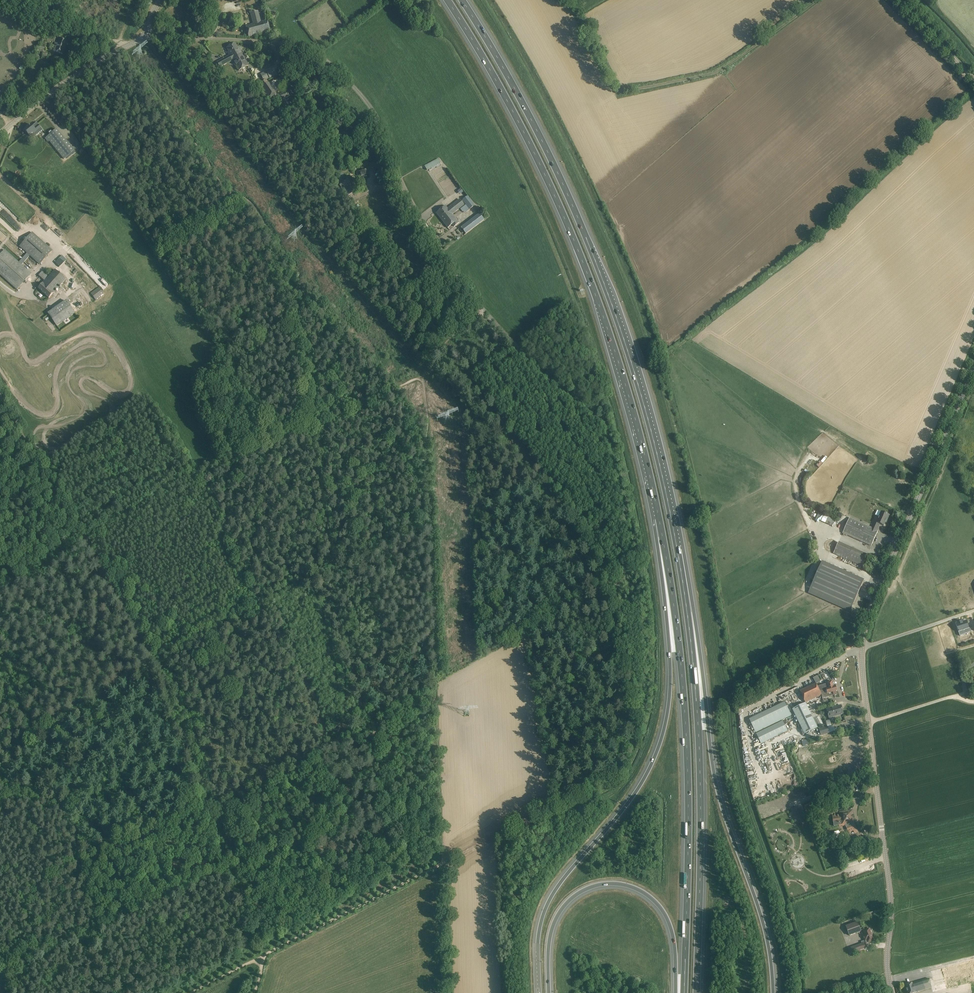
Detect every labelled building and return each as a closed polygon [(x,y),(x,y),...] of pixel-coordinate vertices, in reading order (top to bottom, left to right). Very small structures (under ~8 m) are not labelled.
[(256,12),(250,13),(253,24),(246,26),(249,37),(270,32),(267,20),(259,22),(256,12)] [(238,29),(235,16),(228,18),(232,30),(238,29)] [(54,46),(55,46),(53,51),(63,54),(67,43),(66,43),(67,40),(60,37),(57,43),(55,42),(54,46)] [(239,51),(235,43),(227,48),(230,55),(217,62),(219,67),(233,60),(243,55),(240,50),(239,51)] [(39,46),(34,55),(41,58),(41,57),(45,59),(46,57),(45,57),(47,54),(43,52),(45,48),(39,46)] [(239,71),(249,66),(243,55),(233,60),(239,71)] [(280,73),(276,65),(271,68),(275,76),(280,73)] [(270,79),(275,76),(271,68),(266,70),(266,71),(261,74),(264,80),(259,83),(261,87),(269,99),(272,97),(274,100),(282,99),(282,100),(290,96),(288,91),(279,94),(280,95),(276,94),(277,94),(269,82),(268,83),(266,79),(269,78),(270,79)] [(35,131),(31,125),(24,130),(29,136),(35,131)] [(73,149),(57,129),(46,138),(57,150),(61,147),(66,154),(73,149)] [(441,163),(438,159),(424,166),(425,166),(421,168),(423,171),(426,169),(427,171),(441,163)] [(361,177),(362,178),(369,177),(368,170),(357,172),(358,177),(361,177)] [(355,191),(349,179),(341,183),(347,195),(355,191)] [(469,209),(475,205),(467,196),(462,200),(467,206),(469,209)] [(6,218),(12,211),(0,200),(0,213),(6,218)] [(448,209),(445,206),(436,213),(442,221),(448,216),(447,215),(450,213),(451,215),(451,214),(464,205),(460,200),(448,209)] [(448,216),(442,221),(448,228),(453,225),(454,227),(458,223),(451,214),(451,215),(450,213),(447,215),(448,216)] [(466,234),(484,220),(479,213),(461,227),(466,234)] [(41,264),(52,251),(32,233),(21,246),(41,264)] [(5,250),(0,255),(0,275),(17,290),(32,274),(5,250)] [(67,260),(62,255),(54,262),(59,267),(67,260)] [(49,298),(66,280),(55,270),(49,277),(42,271),(38,276),(45,281),(38,288),(49,298)] [(104,295),(99,287),(91,294),(96,301),(104,295)] [(66,301),(48,314),(57,326),(89,303),(81,293),(68,302),(66,301)] [(815,519),(823,521),(825,514),(817,512),(815,519)] [(873,528),(877,530),(880,524),(884,525),(886,520),(887,520),(889,515),(886,513),(886,514),(881,512),(879,517),(878,516),(873,528)] [(826,522),(834,525),(836,520),(829,516),(826,522)] [(878,530),(850,518),(842,534),(871,546),(878,530)] [(862,566),(867,555),(839,542),(834,554),(862,566)] [(822,562),(809,592),(851,611),(864,581),(822,562)] [(962,621),(956,623),(959,632),(960,636),(967,634),(971,632),(970,628),(969,628),(966,621),(963,623),(962,621)] [(800,691),(806,703),(821,696),(822,699),(833,695),(837,694),(836,691),(837,691),(835,686),(833,686),(832,681),(827,683),(827,684),(818,686),(816,684),(800,691)] [(791,715),(790,712),(785,702),(749,719),(755,733),(791,715)] [(810,711),(806,703),(793,709),(805,734),(818,728),(811,715),(810,711)] [(843,713),(841,706),(827,710),(829,717),(843,713)] [(818,725),(824,723),(817,708),(812,711),(818,725)] [(756,734),(761,744),(788,731),(783,721),(756,734)] [(829,733),(827,727),(819,729),(821,735),(829,733)] [(817,803),(815,799),(803,806),(805,809),(817,803)] [(777,815),(775,811),(762,817),(764,820),(777,815)] [(840,815),(833,816),(834,822),(835,822),(835,826),(839,825),(839,826),(845,825),(849,833),(853,831),(855,833),(858,832),(856,826),(854,822),(853,811),(840,813),(840,815)] [(846,926),(849,936),(861,932),(857,922),(846,926)] [(866,948),(864,944),(873,941),(869,929),(863,931),(865,935),(863,936),(865,941),(861,942),(862,943),(850,948),(852,953),(866,948)] [(905,986),(907,992),(915,992),(932,988),(929,979),(905,986)]
